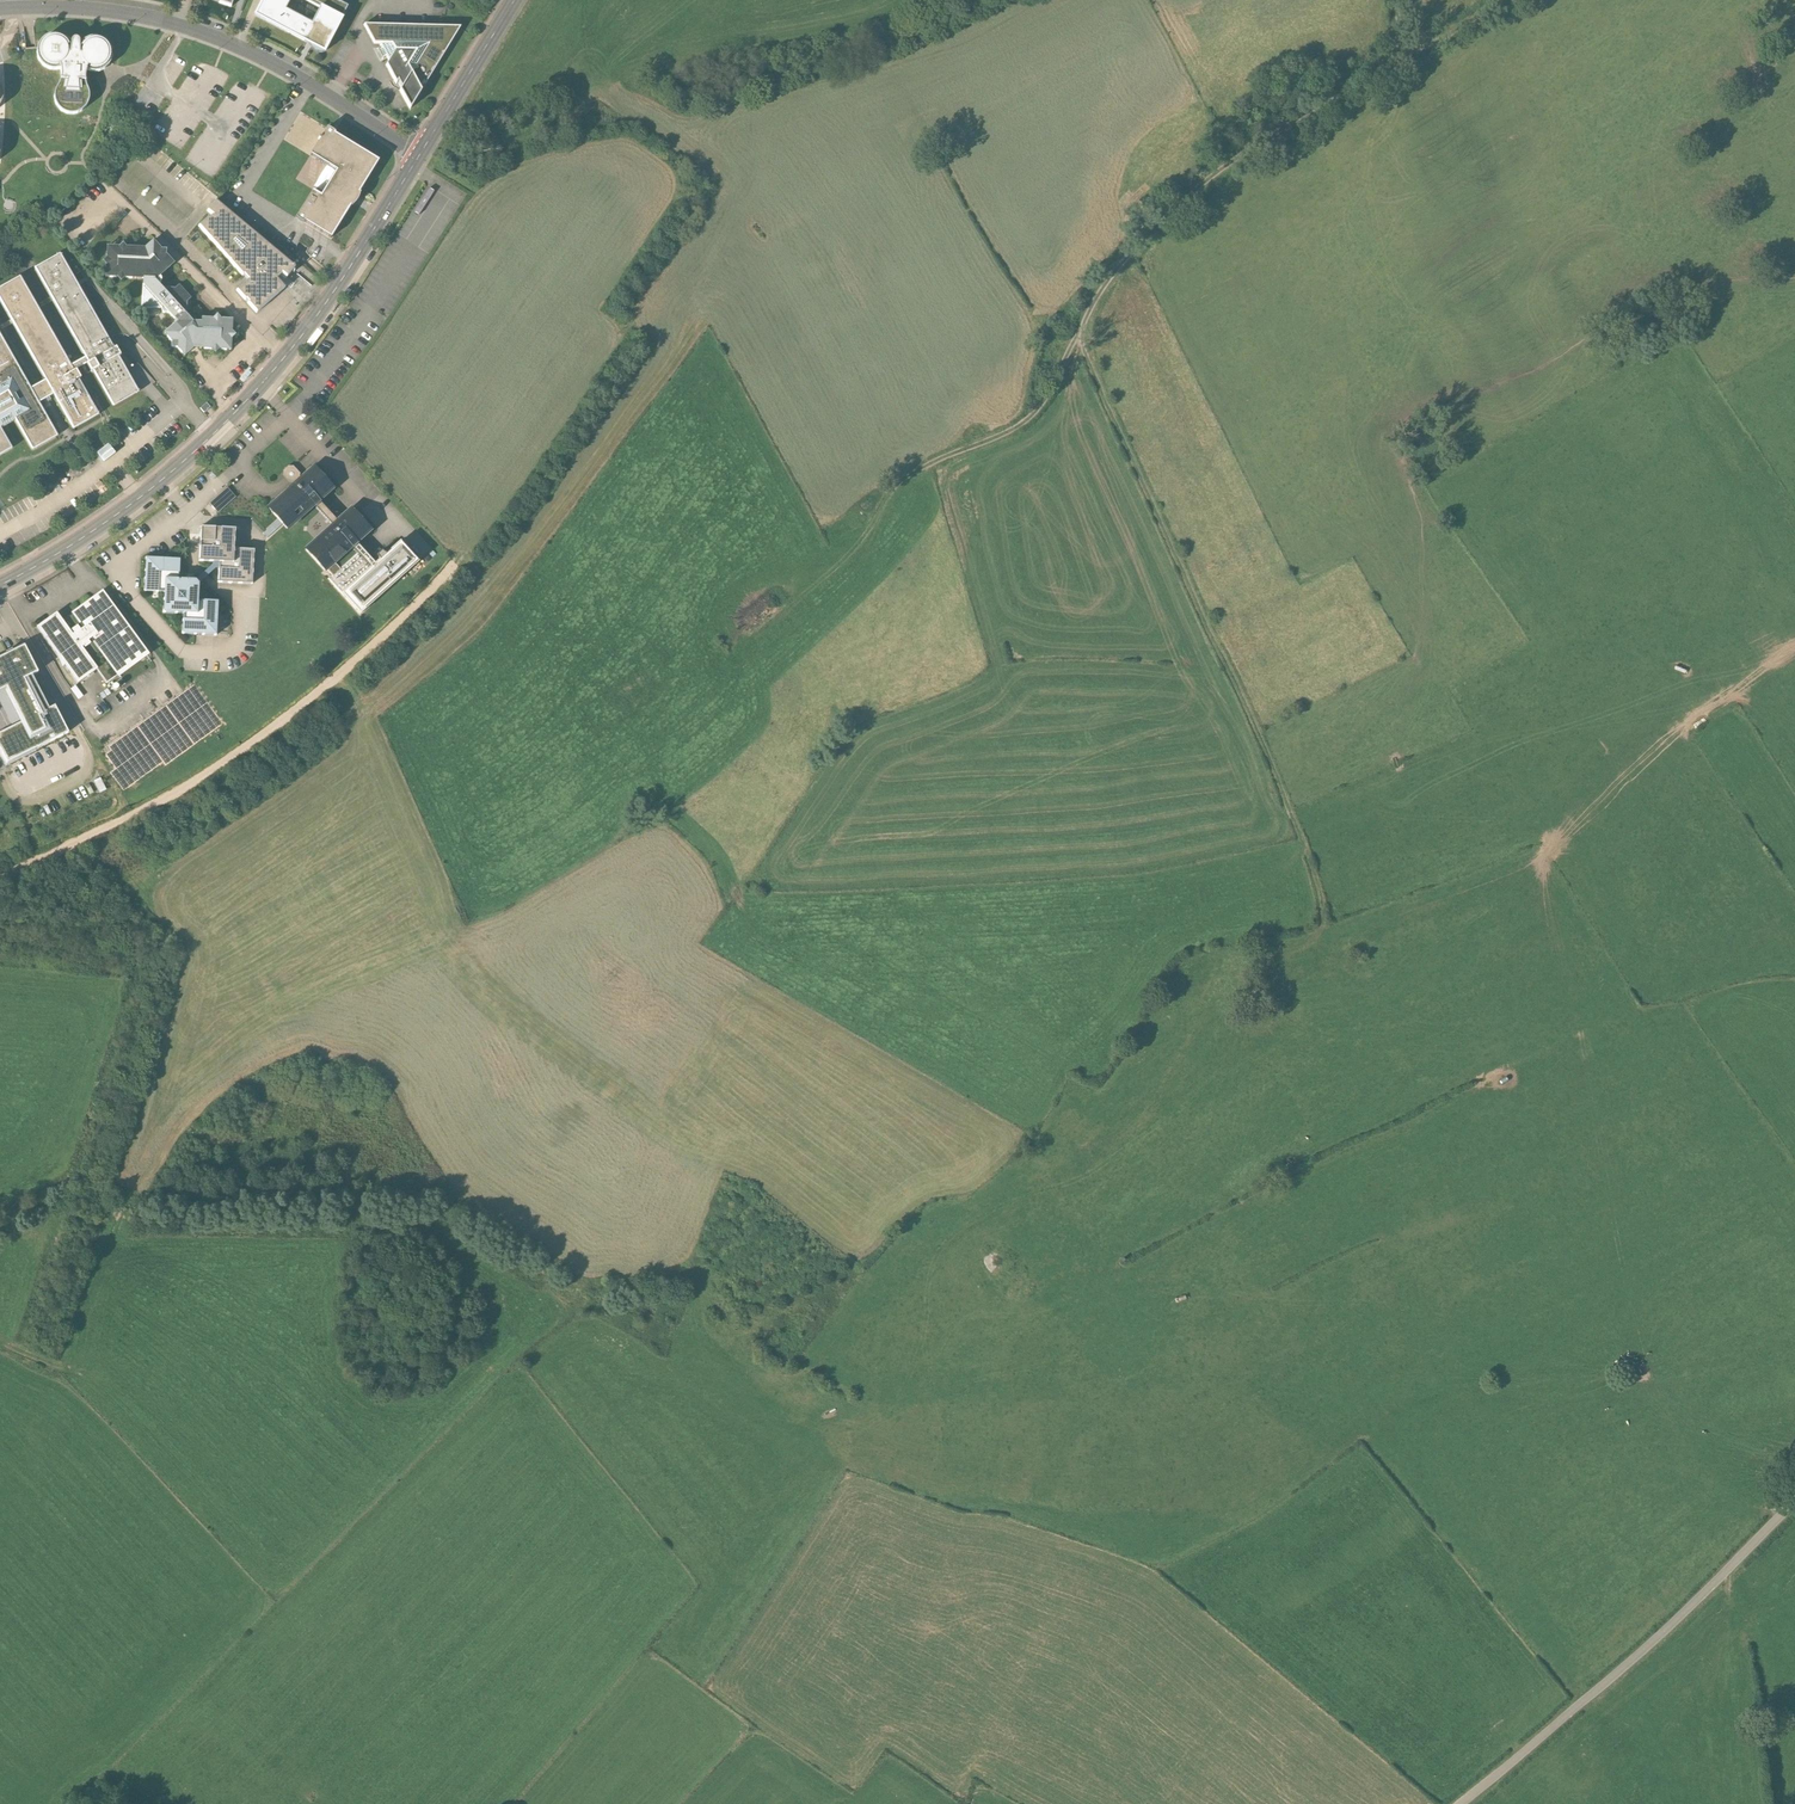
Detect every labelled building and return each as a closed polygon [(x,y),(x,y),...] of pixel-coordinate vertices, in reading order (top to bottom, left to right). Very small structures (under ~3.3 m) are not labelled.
[(220,5),(230,9),(234,0),(222,0),(220,5)] [(328,50),(331,43),(329,42),(347,8),(334,1),(335,0),(264,0),(255,17),(305,42),(307,39),(308,39),(309,43),(311,47),(315,50),(319,52),(324,53),(328,50)] [(400,91),(410,111),(461,28),(364,24),(374,44),(380,44),(382,49),(379,51),(383,58),(386,56),(389,61),(386,66),(396,85),(398,83),(401,89),(400,91)] [(72,43),(63,33),(50,32),(41,38),(36,52),(40,64),(50,70),(61,70),(62,75),(61,80),(57,85),(54,92),(54,98),(58,106),(62,111),(68,114),(72,114),(79,113),(86,109),(90,104),(92,97),(93,94),(91,87),(87,81),(87,71),(93,73),(100,73),(106,69),(112,63),(113,57),(114,51),(110,44),(105,40),(98,37),(90,38),(85,44),(84,37),(80,33),(75,35),(72,43)] [(359,193),(379,162),(334,135),(335,134),(333,132),(327,129),(311,156),(336,171),(320,196),(313,192),(296,219),(304,224),(305,223),(331,239),(350,207),(351,208),(354,205),(357,202),(359,198),(360,194),(359,193)] [(296,268),(216,202),(208,211),(213,215),(209,219),(208,218),(199,227),(243,276),(242,277),(247,283),(237,291),(257,314),(286,288),(276,279),(282,274),(287,278),(296,268)] [(232,329),(232,321),(220,320),(217,316),(213,320),(202,319),(196,320),(187,310),(187,303),(191,299),(178,285),(175,289),(163,288),(160,285),(162,283),(162,279),(161,276),(174,264),(165,254),(165,250),(161,251),(153,241),(145,249),(128,248),(125,244),(121,248),(114,248),(107,248),(105,278),(120,278),(124,281),(128,278),(143,279),(142,308),(162,309),(162,312),(165,314),(168,313),(177,323),(164,334),(172,342),(171,348),(177,348),(185,356),(192,349),(198,350),(230,351),(231,338),(235,333),(232,329)] [(140,393),(61,256),(36,270),(86,356),(70,365),(21,280),(0,292),(0,298),(47,379),(31,388),(0,334),(0,457),(13,450),(1,429),(17,420),(36,453),(60,438),(40,403),(48,399),(55,395),(76,430),(100,416),(80,382),(95,373),(115,407),(140,393)] [(207,403),(200,409),(204,414),(211,407),(207,403)] [(334,490),(313,466),(271,504),(266,508),(277,521),(287,532),(315,507),(331,525),(304,550),(324,574),(352,549),(356,554),(327,580),(341,595),(359,615),(418,562),(400,541),(375,564),(357,545),(372,531),(351,508),(336,521),(320,503),(334,490)] [(235,498),(227,488),(209,504),(217,514),(235,498)] [(274,523),(263,533),(268,539),(280,529),(274,523)] [(235,529),(201,528),(199,562),(212,562),(219,562),(219,569),(218,583),(252,584),(254,551),(234,550),(235,529)] [(198,601),(198,584),(195,581),(179,580),(179,560),(145,558),(144,592),(164,593),(163,613),(183,614),(182,634),(216,636),(217,602),(198,601)] [(58,616),(38,630),(78,687),(98,673),(107,686),(146,658),(102,596),(70,619),(78,631),(72,636),(58,616)] [(8,767),(71,736),(56,706),(49,709),(33,676),(39,673),(26,646),(0,658),(0,751),(8,767)]
